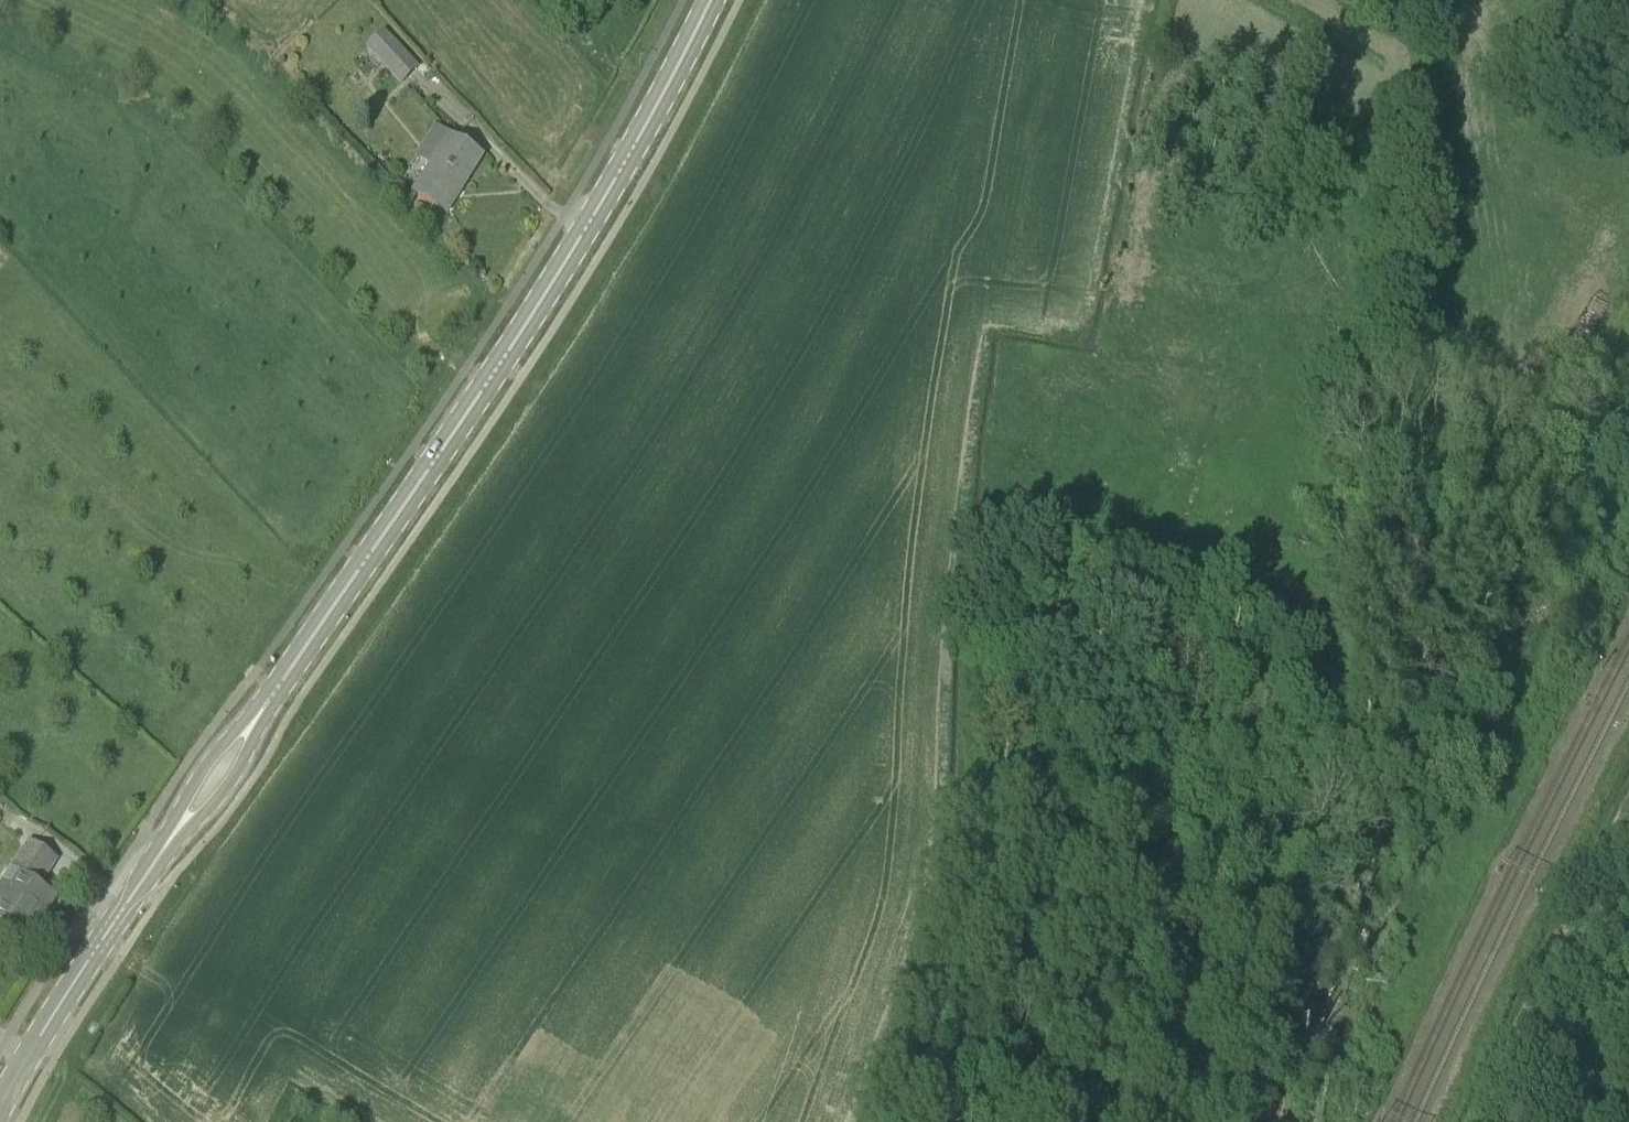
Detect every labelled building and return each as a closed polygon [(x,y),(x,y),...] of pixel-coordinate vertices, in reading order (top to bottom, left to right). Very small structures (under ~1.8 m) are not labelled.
[(398,86),(418,68),(383,30),(363,48),(398,86)] [(446,213),(481,156),(447,135),(411,191),(446,213)] [(27,860),(20,872),(13,867),(0,887),(0,924),(28,943),(39,925),(37,924),(55,895),(39,885),(47,874),(27,860)]
